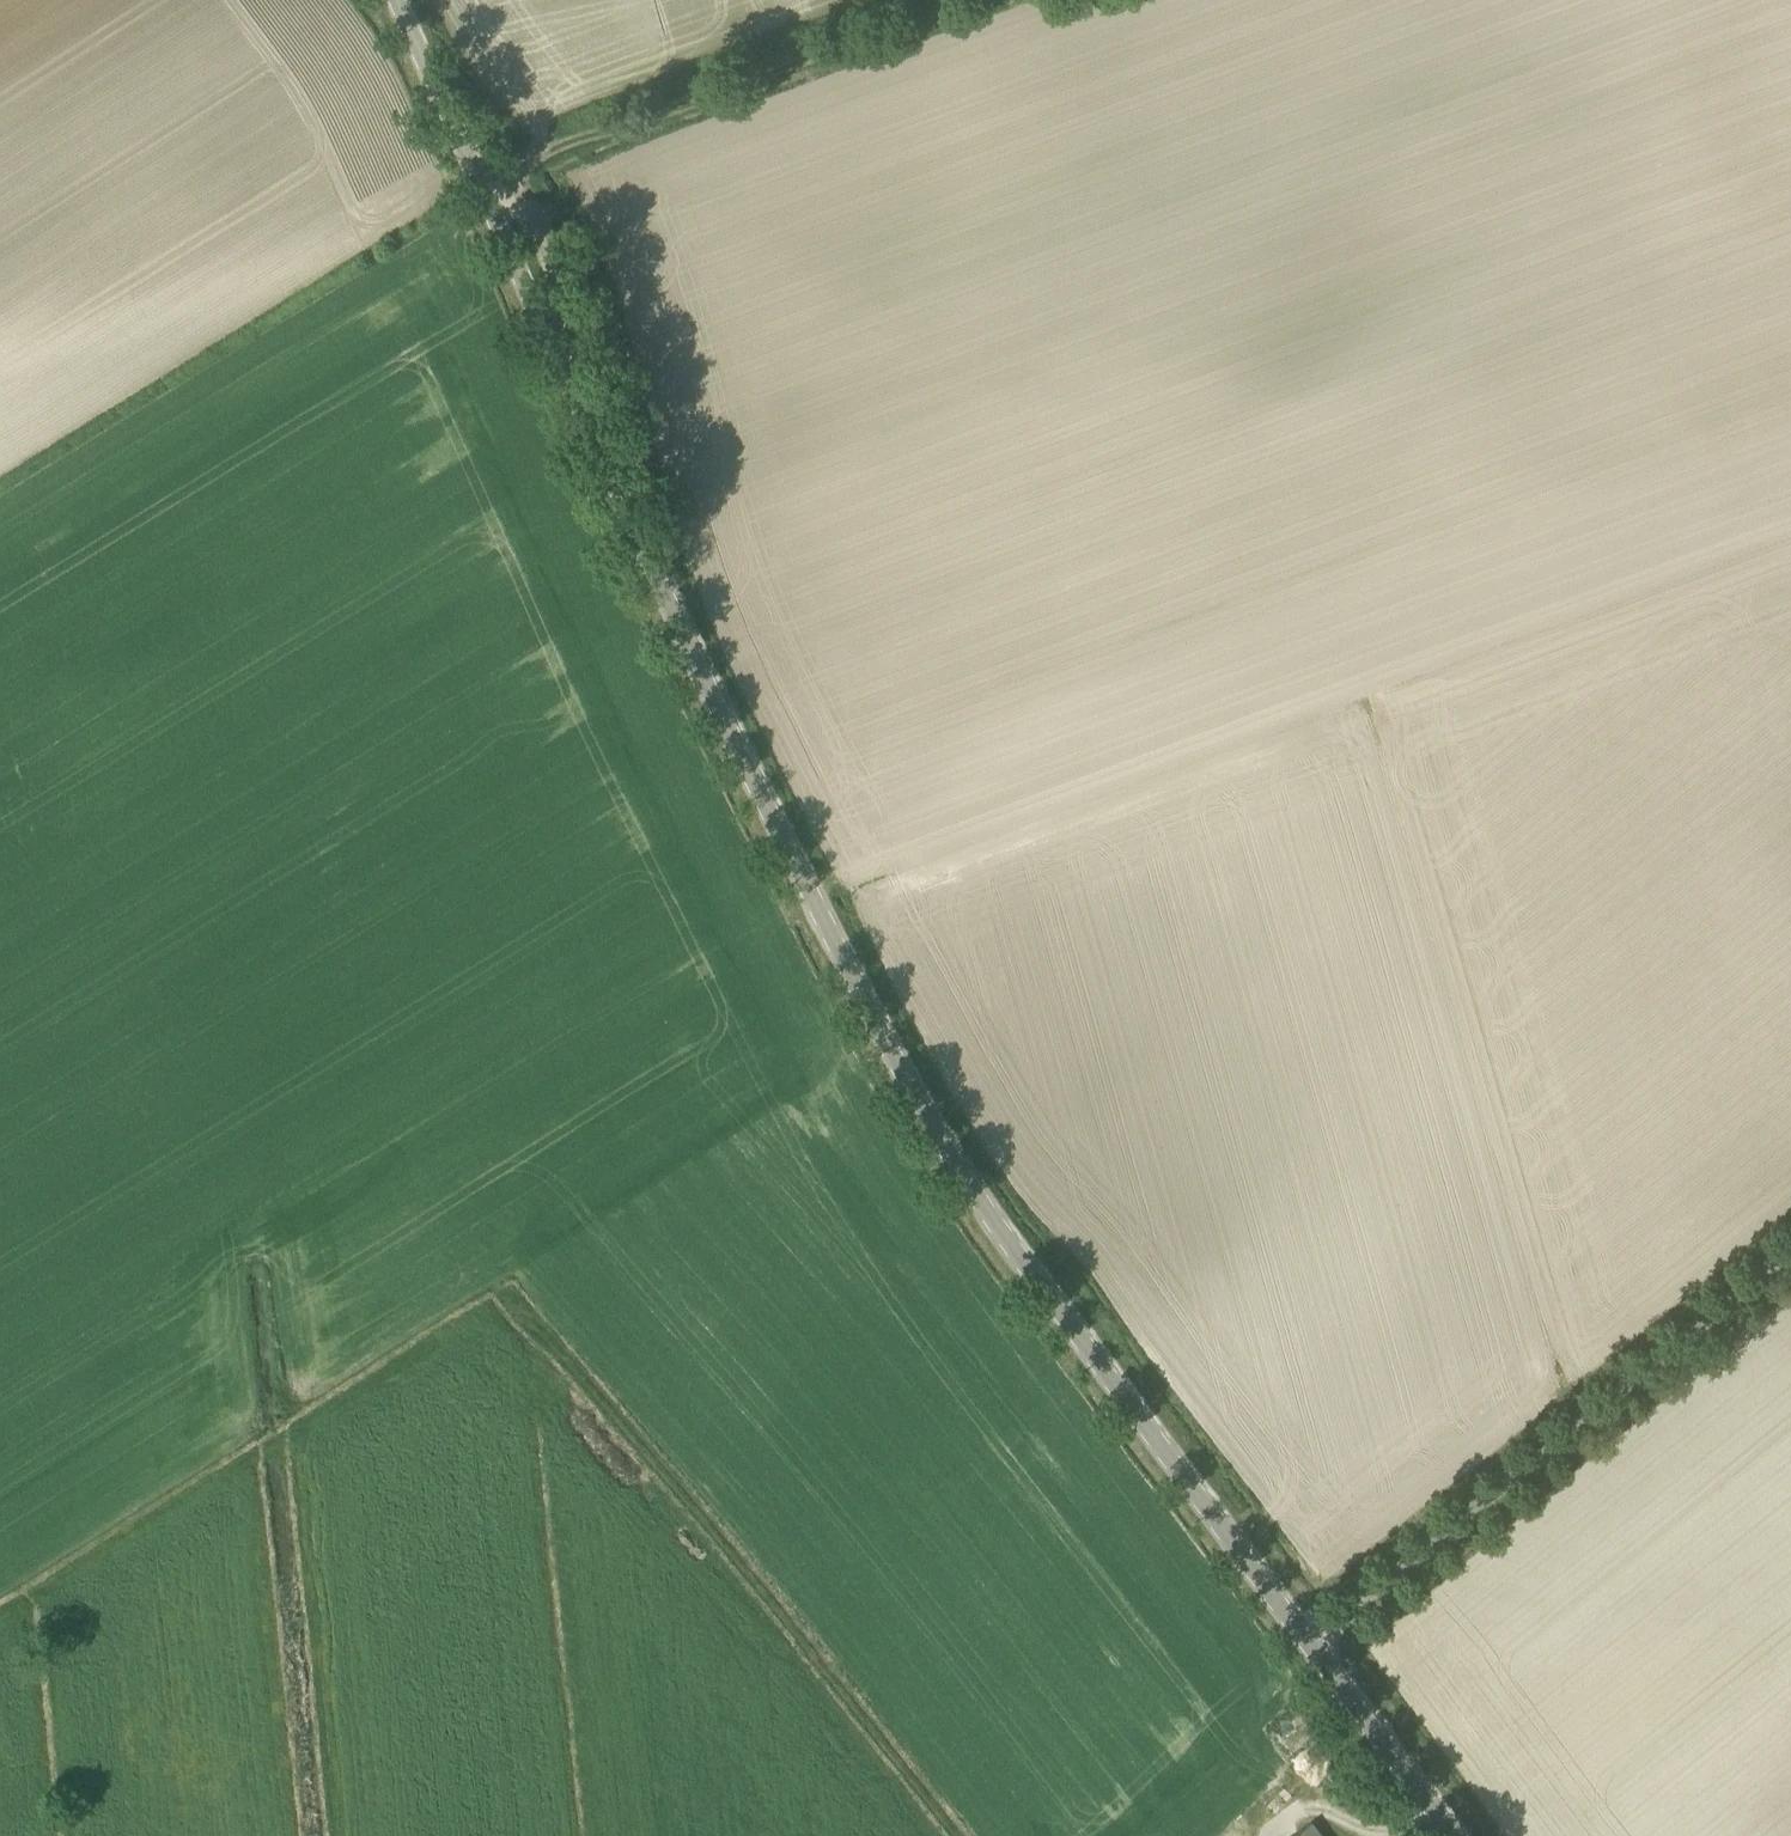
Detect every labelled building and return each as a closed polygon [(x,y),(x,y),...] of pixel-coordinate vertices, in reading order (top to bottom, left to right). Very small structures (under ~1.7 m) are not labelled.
[(1312,1821),(1292,1835),(1323,1835),(1312,1821)]
